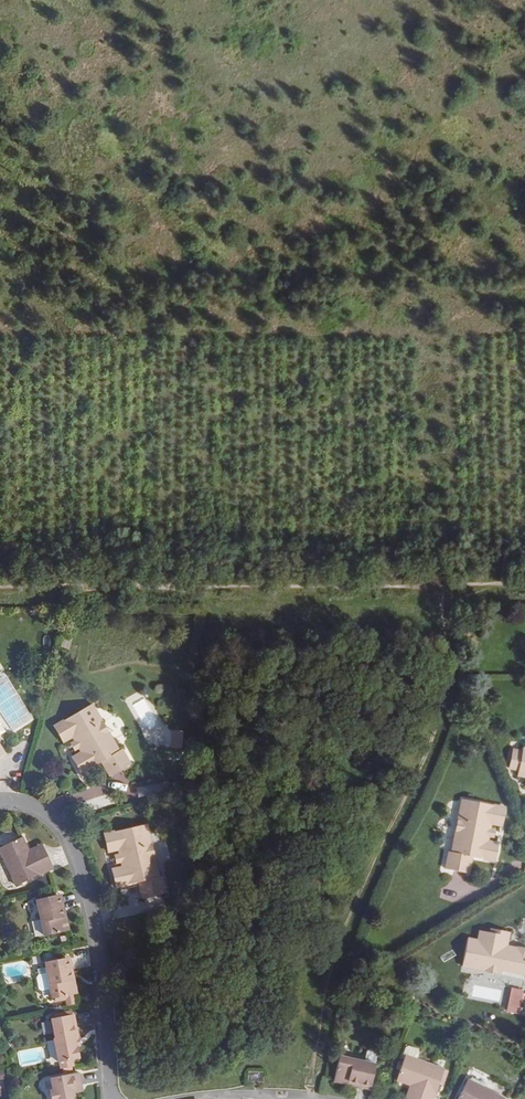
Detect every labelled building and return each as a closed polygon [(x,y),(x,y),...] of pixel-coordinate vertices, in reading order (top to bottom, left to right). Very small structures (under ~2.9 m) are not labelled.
[(0,678),(0,712),(11,730),(32,716),(6,675),(0,678)] [(72,736),(75,741),(79,748),(81,752),(72,757),(82,773),(102,761),(110,776),(130,765),(121,749),(119,751),(92,704),(54,726),(63,742),(72,736)] [(182,731),(173,731),(172,748),(181,749),(182,731)] [(75,750),(79,748),(75,741),(71,743),(75,750)] [(523,748),(522,752),(512,750),(509,768),(518,770),(517,775),(524,776),(524,748),(523,748)] [(501,826),(505,807),(462,799),(451,852),(449,851),(445,869),(468,873),(472,857),(494,861),(498,843),(487,841),(488,836),(490,828),(491,823),(501,826)] [(159,877),(147,824),(104,834),(108,852),(119,849),(120,854),(121,862),(122,867),(112,869),(116,887),(139,882),(142,899),(165,894),(161,876),(159,877)] [(29,851),(22,837),(0,847),(0,852),(16,886),(48,871),(53,868),(46,855),(33,861),(29,851)] [(42,845),(29,851),(33,861),(46,855),(42,845)] [(63,917),(66,916),(61,894),(57,895),(63,917)] [(66,916),(63,917),(57,895),(54,895),(36,900),(44,936),(69,930),(66,916)] [(517,947),(517,952),(506,950),(509,933),(491,930),(490,934),(480,932),(478,941),(468,939),(463,966),(501,974),(502,969),(524,974),(524,949),(517,947)] [(57,960),(54,949),(41,952),(44,963),(57,960)] [(67,1005),(74,1004),(72,995),(77,994),(74,980),(70,981),(65,958),(57,960),(44,963),(52,1000),(54,999),(65,997),(66,1000),(67,1005)] [(69,958),(65,958),(70,981),(74,980),(69,958)] [(521,1015),(524,991),(524,990),(511,988),(507,1013),(521,1015)] [(76,1047),(72,1030),(76,1029),(74,1014),(51,1019),(55,1038),(53,1039),(58,1062),(72,1059),(79,1058),(76,1047)] [(76,1047),(80,1046),(76,1029),(72,1030),(76,1047)] [(405,1055),(417,1059),(419,1052),(418,1049),(409,1046),(406,1047),(403,1055),(405,1055)] [(362,1051),(360,1061),(370,1063),(372,1053),(370,1050),(366,1049),(362,1051)] [(444,1069),(417,1059),(405,1055),(396,1080),(411,1085),(421,1089),(417,1098),(434,1098),(439,1084),(443,1086),(448,1071),(444,1069)] [(371,1086),(371,1082),(375,1064),(370,1063),(360,1061),(339,1056),(334,1080),(334,1081),(348,1084),(348,1081),(371,1086)] [(72,1059),(58,1062),(59,1069),(73,1066),(72,1059)] [(81,1084),(79,1071),(50,1076),(53,1088),(51,1092),(53,1098),(75,1098),(74,1092),(77,1091),(76,1085),(81,1084)] [(264,1082),(265,1073),(249,1072),(249,1081),(264,1082)] [(504,1098),(468,1079),(457,1098),(504,1098)] [(370,1089),(371,1086),(348,1081),(348,1084),(370,1089)] [(411,1085),(406,1098),(408,1098),(417,1098),(421,1089),(411,1085)]
